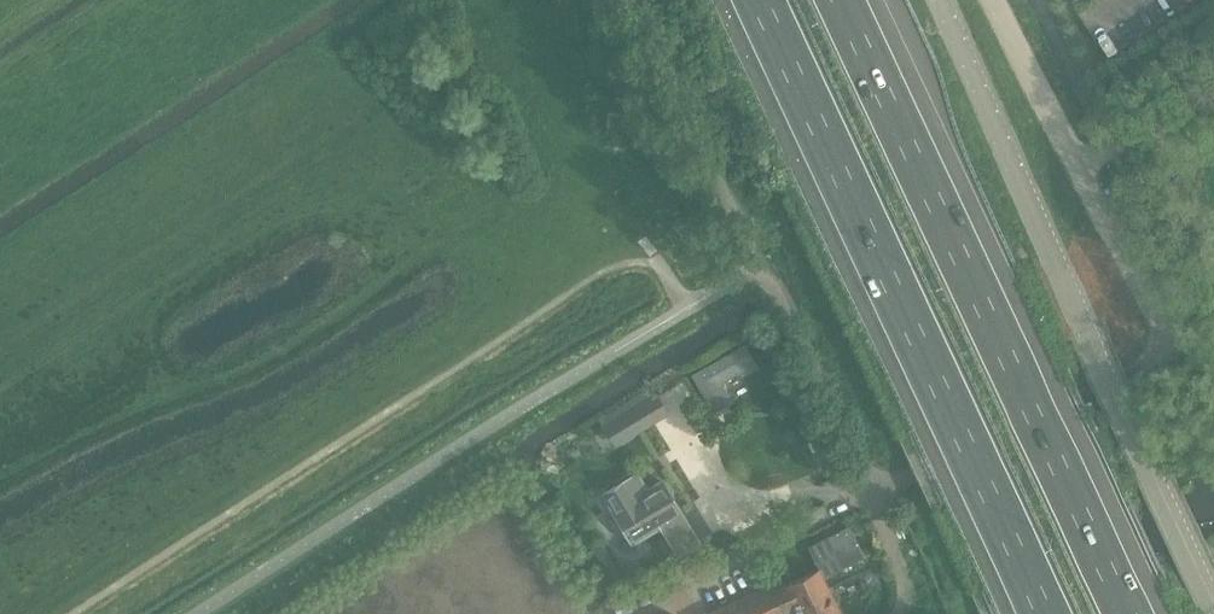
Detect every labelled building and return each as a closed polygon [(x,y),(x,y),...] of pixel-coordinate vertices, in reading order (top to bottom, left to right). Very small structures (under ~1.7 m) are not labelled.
[(694,378),(714,411),(732,401),(722,383),(756,363),(744,342),(696,371),(698,376),(694,378)] [(667,414),(655,393),(617,415),(630,436),(667,414)] [(613,511),(632,543),(682,513),(662,481),(613,511)] [(891,517),(894,534),(907,532),(904,515),(891,517)] [(849,526),(808,546),(823,577),(865,557),(849,526)] [(817,570),(786,585),(782,577),(706,613),(839,613),(817,570)]
